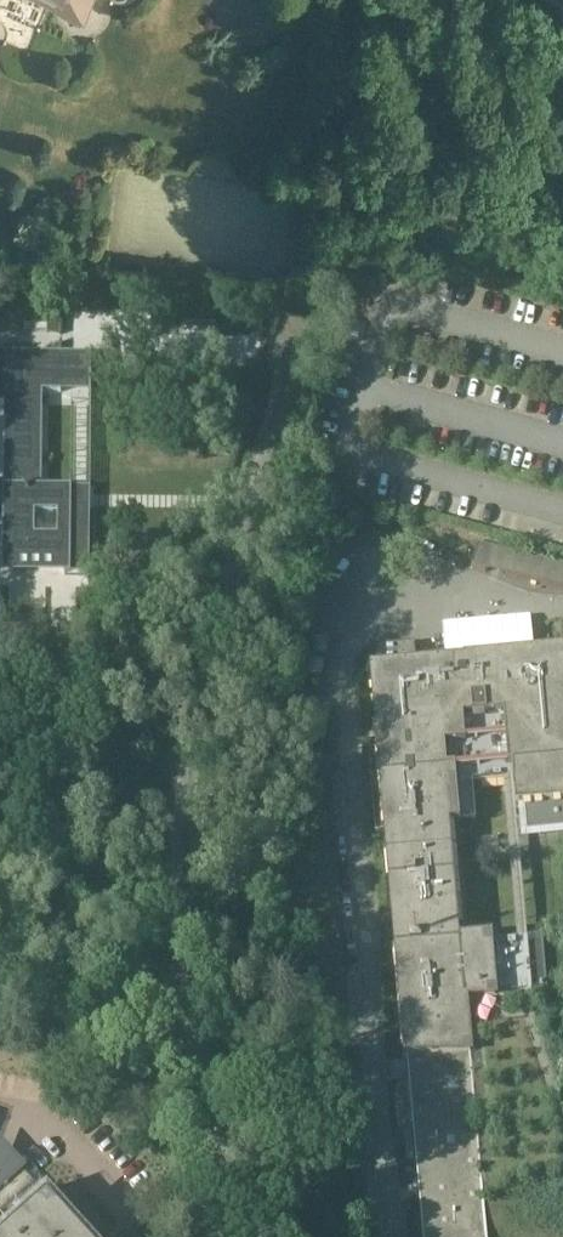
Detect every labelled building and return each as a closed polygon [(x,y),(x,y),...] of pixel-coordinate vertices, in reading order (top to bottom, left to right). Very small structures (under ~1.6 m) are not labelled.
[(85,20),(93,0),(35,0),(85,20)] [(377,271),(383,252),(376,250),(376,248),(369,245),(362,266),(377,271)] [(216,308),(177,307),(176,324),(216,324),(216,308)] [(61,355),(0,353),(0,404),(5,404),(4,559),(64,559),(64,575),(89,575),(90,511),(72,511),(73,489),(43,489),(43,392),(61,392),(61,355)] [(562,588),(562,563),(478,541),(472,565),(562,588)] [(544,656),(467,663),(467,665),(417,670),(414,645),(379,647),(371,672),(376,727),(377,727),(398,952),(407,1064),(389,1065),(390,1083),(409,1081),(413,1132),(403,1133),(405,1161),(416,1160),(423,1236),(486,1236),(481,1180),(469,1050),(470,1050),(469,1048),(468,1048),(464,997),(494,994),(494,993),(527,990),(531,990),(547,989),(542,936),(530,937),(522,937),(470,942),(456,790),(459,786),(506,781),(513,781),(515,808),(524,807),(527,833),(562,830),(562,654),(544,656)] [(7,1222),(0,1229),(0,1236),(82,1236),(79,1234),(66,1220),(55,1207),(24,1173),(11,1159),(0,1174),(0,1215),(7,1222)]
